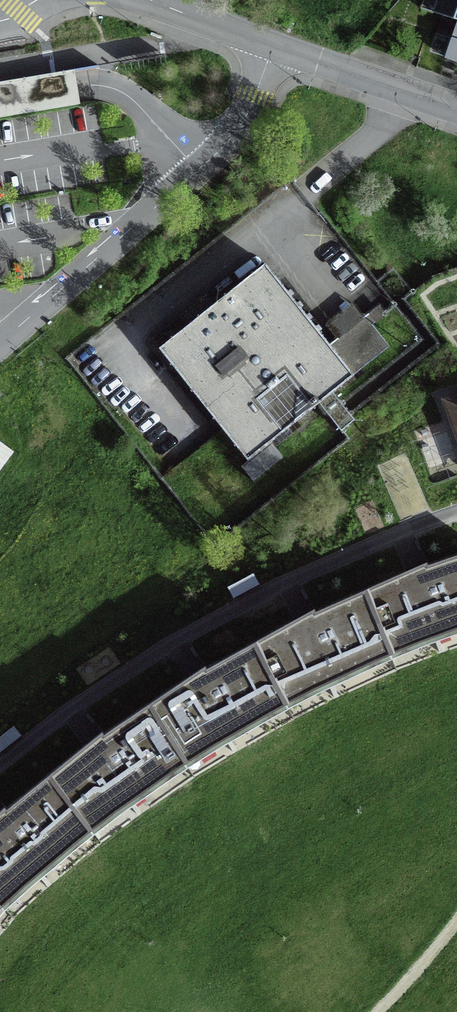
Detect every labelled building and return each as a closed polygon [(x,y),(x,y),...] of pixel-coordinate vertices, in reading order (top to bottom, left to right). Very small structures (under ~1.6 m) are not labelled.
[(433,13),(453,20),(450,28),(456,30),(456,0),(438,0),(433,13)] [(0,85),(0,121),(11,119),(25,117),(37,115),(44,114),(57,111),(70,109),(80,107),(74,73),(0,85)] [(267,443),(318,403),(331,393),(352,377),(334,354),(279,282),(252,302),(239,286),(187,327),(193,335),(199,343),(172,364),(239,450),(260,434),(267,443)] [(447,401),(456,428),(456,398),(447,401)] [(391,653),(456,628),(456,554),(414,570),(363,589),(391,653)] [(391,653),(363,589),(302,618),(253,641),(286,703),(391,653)] [(148,702),(185,761),(286,703),(253,641),(192,676),(148,702)] [(185,761),(148,702),(90,743),(48,774),(91,828),(185,761)] [(48,774),(0,814),(0,900),(3,903),(91,828),(48,774)]
